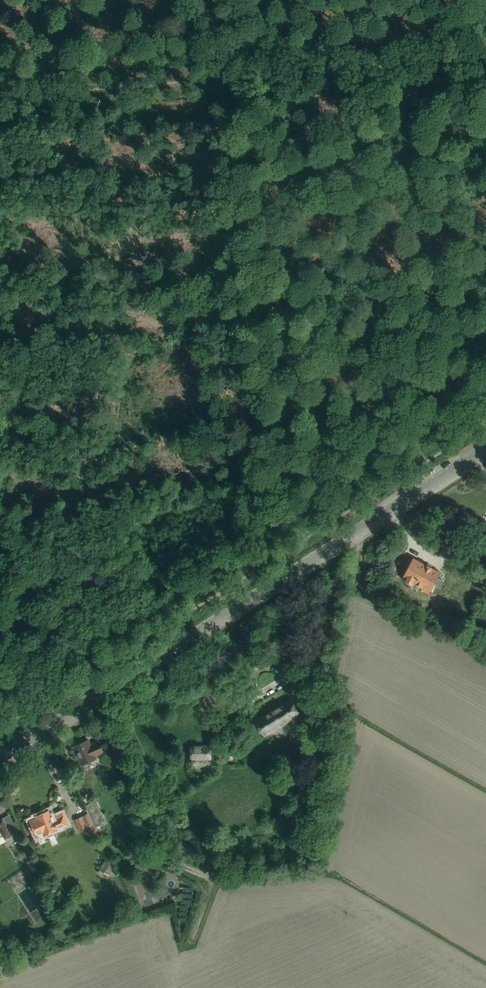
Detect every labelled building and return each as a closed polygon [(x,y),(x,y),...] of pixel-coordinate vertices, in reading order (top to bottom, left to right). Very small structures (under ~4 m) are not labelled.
[(450,551),(454,544),(443,537),(439,545),(450,551)] [(440,581),(438,579),(441,572),(413,558),(402,578),(406,580),(404,583),(412,587),(413,583),(423,588),(422,592),(430,596),(435,586),(438,587),(438,589),(442,585),(442,580),(440,581)] [(300,700),(294,704),(291,699),(283,703),(284,705),(256,722),(258,724),(255,725),(260,734),(263,732),(265,735),(267,734),(269,737),(288,726),(292,730),(298,725),(294,718),(301,714),(298,708),(303,705),(300,700)] [(74,746),(82,764),(97,758),(95,755),(104,752),(99,741),(93,744),(93,745),(91,746),(88,739),(74,746)] [(192,759),(211,759),(211,746),(191,746),(192,759)] [(233,761),(235,760),(236,759),(237,758),(237,756),(237,754),(237,752),(236,751),(234,749),(233,749),(231,748),(229,749),(228,749),(226,750),(225,752),(224,753),(224,755),(224,757),(225,759),(226,760),(228,761),(230,762),(231,762),(233,761)] [(105,823),(95,802),(85,806),(89,814),(95,827),(105,823)] [(67,823),(63,814),(53,818),(49,810),(36,817),(37,818),(31,821),(36,833),(43,829),(45,834),(67,823)] [(95,827),(89,814),(76,820),(81,831),(88,828),(92,836),(98,833),(95,827)] [(3,835),(6,839),(12,834),(3,819),(0,820),(0,837),(3,835)] [(32,872),(40,869),(35,858),(27,862),(32,872)] [(113,866),(105,862),(101,869),(109,873),(113,866)]
